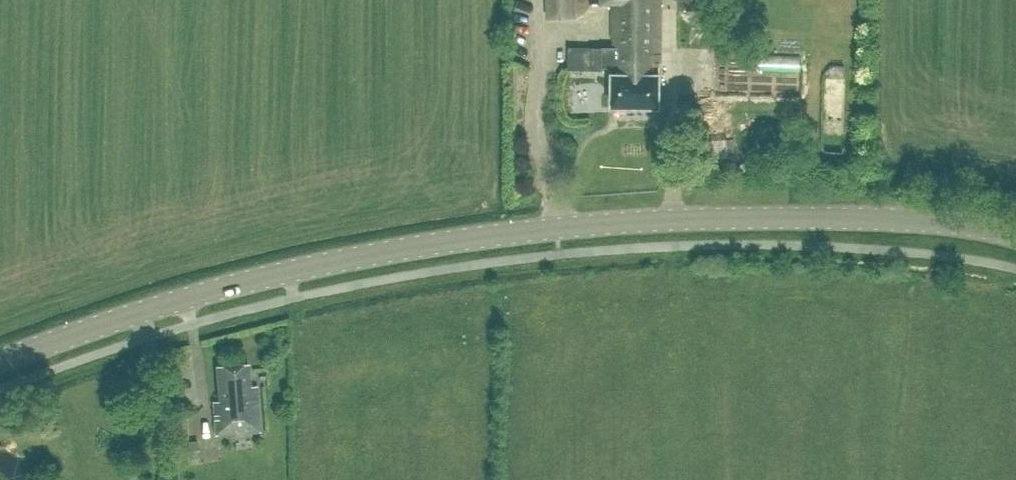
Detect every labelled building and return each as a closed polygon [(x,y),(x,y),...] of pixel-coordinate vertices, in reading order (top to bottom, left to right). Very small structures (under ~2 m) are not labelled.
[(549,18),(573,17),(573,0),(548,0),(549,18)] [(590,4),(613,3),(613,49),(603,49),(603,68),(613,68),(612,106),(612,108),(659,108),(660,0),(590,0),(590,4)] [(785,75),(789,64),(774,59),(770,71),(785,75)] [(833,79),(833,138),(852,138),(852,79),(833,79)] [(217,436),(259,432),(255,388),(249,389),(247,366),(217,368),(220,403),(215,404),(217,436)]
